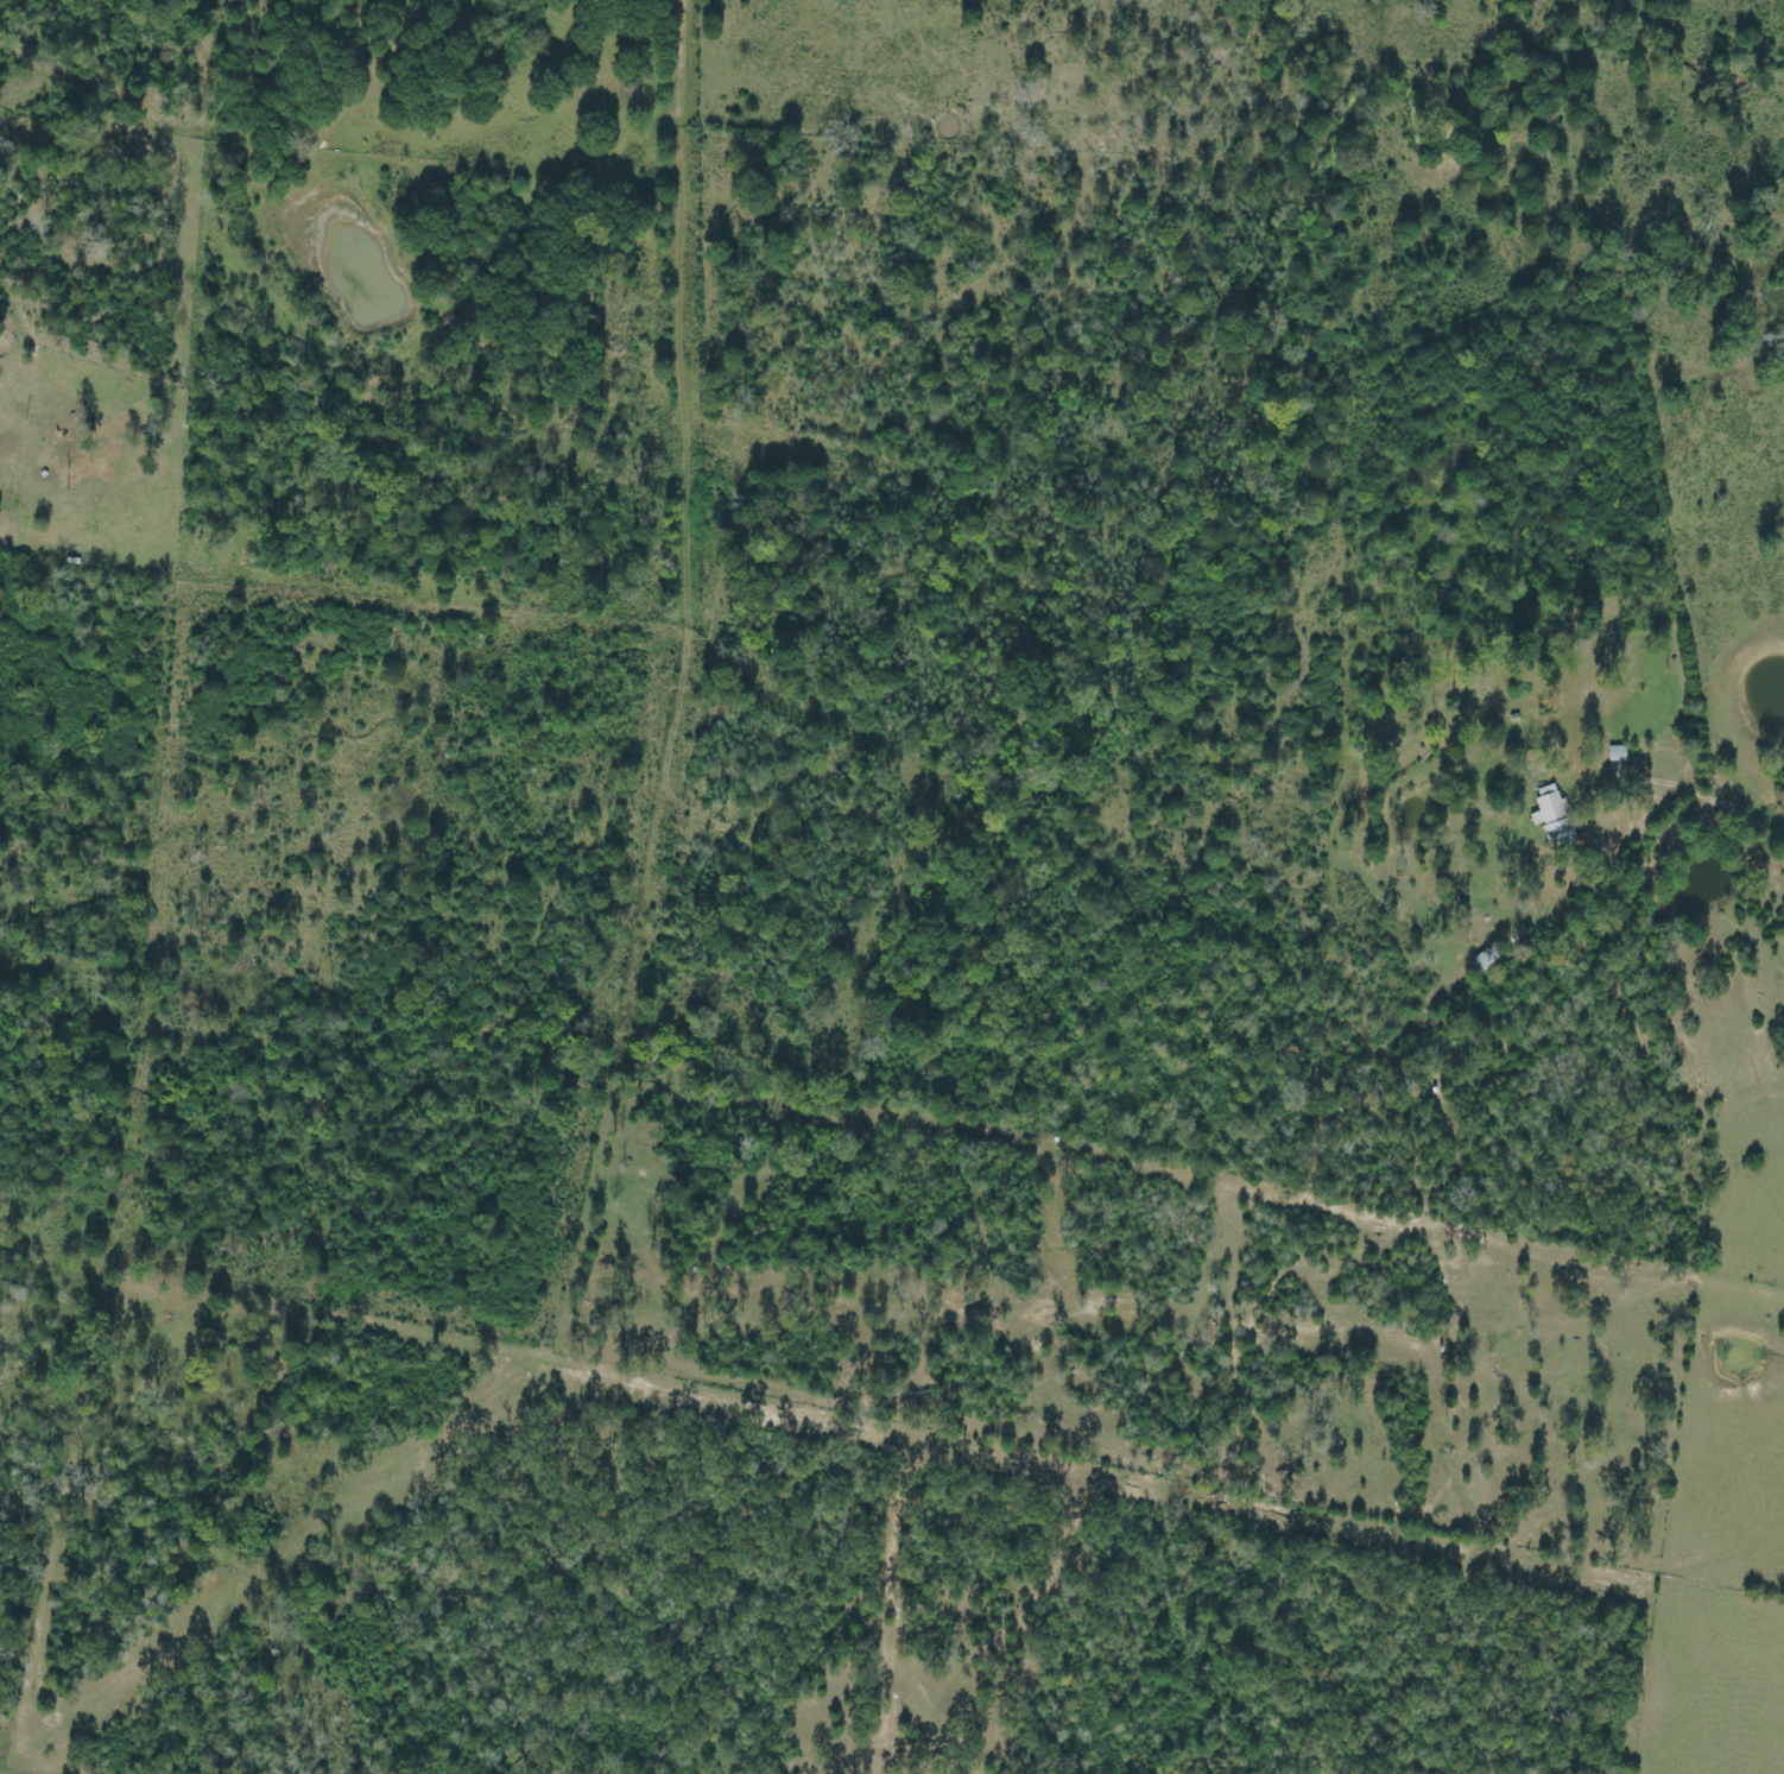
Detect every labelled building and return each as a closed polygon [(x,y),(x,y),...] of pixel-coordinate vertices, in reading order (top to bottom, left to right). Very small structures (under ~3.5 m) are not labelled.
[(1549,848),(1576,840),(1563,798),(1559,799),(1555,784),(1534,790),(1540,811),(1529,814),(1533,826),(1541,824),(1549,848)] [(1472,959),(1480,972),(1505,956),(1497,943),(1472,959)]
